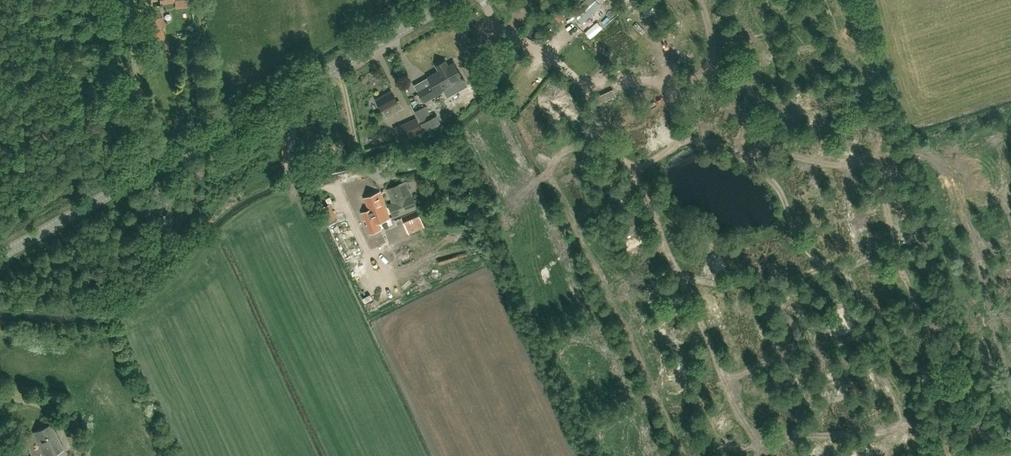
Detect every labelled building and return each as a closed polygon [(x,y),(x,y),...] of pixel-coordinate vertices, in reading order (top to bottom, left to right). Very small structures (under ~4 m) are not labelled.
[(574,21),(578,18),(583,23),(600,6),(598,5),(604,0),(586,0),(569,16),(574,21)] [(620,10),(623,7),(617,0),(612,0),(620,10)] [(781,13),(792,8),(790,3),(779,8),(781,13)] [(155,6),(155,10),(146,11),(147,19),(144,19),(147,39),(165,37),(162,17),(161,18),(160,10),(161,10),(160,5),(155,6)] [(845,8),(846,14),(860,12),(859,6),(845,8)] [(721,24),(729,20),(723,10),(715,14),(721,24)] [(167,14),(167,21),(175,21),(174,13),(167,14)] [(757,14),(750,16),(752,22),(759,20),(757,14)] [(646,20),(636,31),(628,24),(613,41),(628,55),(653,26),(646,20)] [(611,39),(626,25),(622,22),(607,37),(613,44),(614,42),(611,39)] [(672,46),(681,41),(677,34),(668,40),(672,46)] [(443,89),(463,78),(454,62),(448,66),(445,60),(436,65),(439,71),(428,77),(432,84),(418,91),(424,102),(444,91),(443,89)] [(792,79),(794,86),(800,84),(798,77),(792,79)] [(612,90),(595,98),(598,105),(616,97),(612,90)] [(389,116),(403,108),(399,100),(397,101),(391,91),(376,100),(383,110),(385,109),(389,116)] [(873,96),(856,99),(857,105),(874,102),(873,96)] [(430,119),(425,108),(416,113),(425,131),(441,123),(437,116),(430,119)] [(710,130),(713,111),(706,110),(703,129),(710,130)] [(722,134),(728,138),(739,118),(732,114),(722,134)] [(879,126),(879,117),(868,117),(868,125),(879,126)] [(423,132),(417,118),(394,128),(400,142),(423,132)] [(280,130),(284,128),(281,121),(276,123),(280,130)] [(826,122),(823,133),(837,136),(839,126),(826,122)] [(738,124),(734,131),(740,134),(744,127),(738,124)] [(753,125),(741,144),(748,149),(760,130),(753,125)] [(645,132),(650,145),(663,140),(658,127),(645,132)] [(904,185),(915,182),(910,164),(905,165),(907,170),(900,172),(904,185)] [(789,173),(793,180),(799,177),(803,185),(809,182),(801,167),(789,173)] [(492,169),(482,174),(484,179),(495,174),(492,169)] [(417,208),(412,195),(407,182),(387,189),(393,203),(389,204),(394,217),(417,208)] [(497,193),(505,192),(505,184),(497,185),(497,193)] [(809,187),(814,204),(820,202),(815,185),(809,187)] [(796,203),(809,203),(809,190),(796,190),(796,203)] [(898,202),(914,199),(912,192),(896,195),(898,202)] [(370,210),(362,213),(365,220),(366,220),(368,224),(367,225),(370,234),(381,229),(379,222),(390,218),(380,193),(365,199),(370,210)] [(330,203),(319,208),(327,225),(338,219),(330,203)] [(403,217),(410,234),(425,227),(417,211),(403,217)] [(823,224),(829,222),(826,214),(820,216),(823,224)] [(549,226),(553,224),(550,215),(545,217),(549,226)] [(346,217),(328,226),(346,262),(364,253),(346,217)] [(628,228),(638,223),(636,217),(626,222),(628,228)] [(884,219),(866,222),(867,228),(885,225),(884,219)] [(929,227),(918,228),(919,239),(930,238),(929,227)] [(598,234),(601,246),(612,243),(610,231),(598,234)] [(411,241),(408,234),(388,243),(390,250),(411,241)] [(686,261),(699,269),(706,258),(692,250),(686,261)] [(521,254),(515,256),(519,267),(525,265),(521,254)] [(921,264),(927,263),(929,276),(939,274),(935,255),(920,258),(921,264)] [(642,276),(654,273),(653,267),(641,269),(642,276)] [(830,300),(832,307),(850,300),(848,294),(830,300)] [(893,296),(886,297),(888,323),(895,322),(893,296)] [(838,325),(857,319),(854,308),(841,312),(843,321),(838,323),(838,325)] [(684,315),(664,327),(668,333),(687,321),(684,315)] [(567,320),(555,325),(556,329),(569,324),(567,320)] [(727,338),(729,343),(734,341),(733,338),(739,335),(736,330),(721,335),(723,339),(727,338)] [(913,347),(924,345),(922,331),(910,334),(913,347)] [(657,333),(649,337),(655,349),(663,344),(657,333)] [(687,355),(696,346),(692,341),(682,351),(687,355)] [(660,353),(654,355),(657,362),(663,360),(660,353)] [(811,369),(825,367),(823,358),(809,360),(811,369)] [(894,368),(904,365),(902,359),(892,362),(894,368)] [(844,367),(846,374),(868,369),(866,362),(844,367)] [(796,385),(796,390),(808,389),(806,363),(800,364),(801,385),(796,385)] [(672,370),(677,384),(689,380),(684,365),(672,370)] [(757,377),(751,379),(757,396),(763,394),(757,377)] [(871,383),(854,390),(856,395),(873,389),(871,383)] [(749,395),(754,393),(752,385),(746,387),(749,395)] [(880,401),(888,398),(885,391),(877,395),(880,401)] [(701,402),(704,408),(723,398),(720,392),(701,402)] [(931,397),(933,419),(940,418),(937,397),(931,397)] [(904,409),(917,406),(916,400),(902,403),(904,409)] [(676,415),(694,407),(693,403),(674,411),(676,415)] [(792,407),(784,408),(785,418),(793,417),(792,407)] [(883,410),(875,410),(876,425),(884,424),(883,410)] [(724,422),(731,417),(727,412),(721,417),(724,422)] [(982,441),(983,423),(974,422),(974,441),(982,441)] [(64,450),(51,424),(34,433),(45,455),(51,455),(64,450)] [(682,432),(684,438),(701,432),(699,426),(682,432)] [(599,446),(607,444),(604,433),(596,435),(599,446)] [(657,454),(662,452),(658,442),(653,444),(657,454)] [(717,445),(722,455),(729,455),(722,442),(717,445)] [(816,446),(818,455),(826,455),(824,445),(816,446)]
